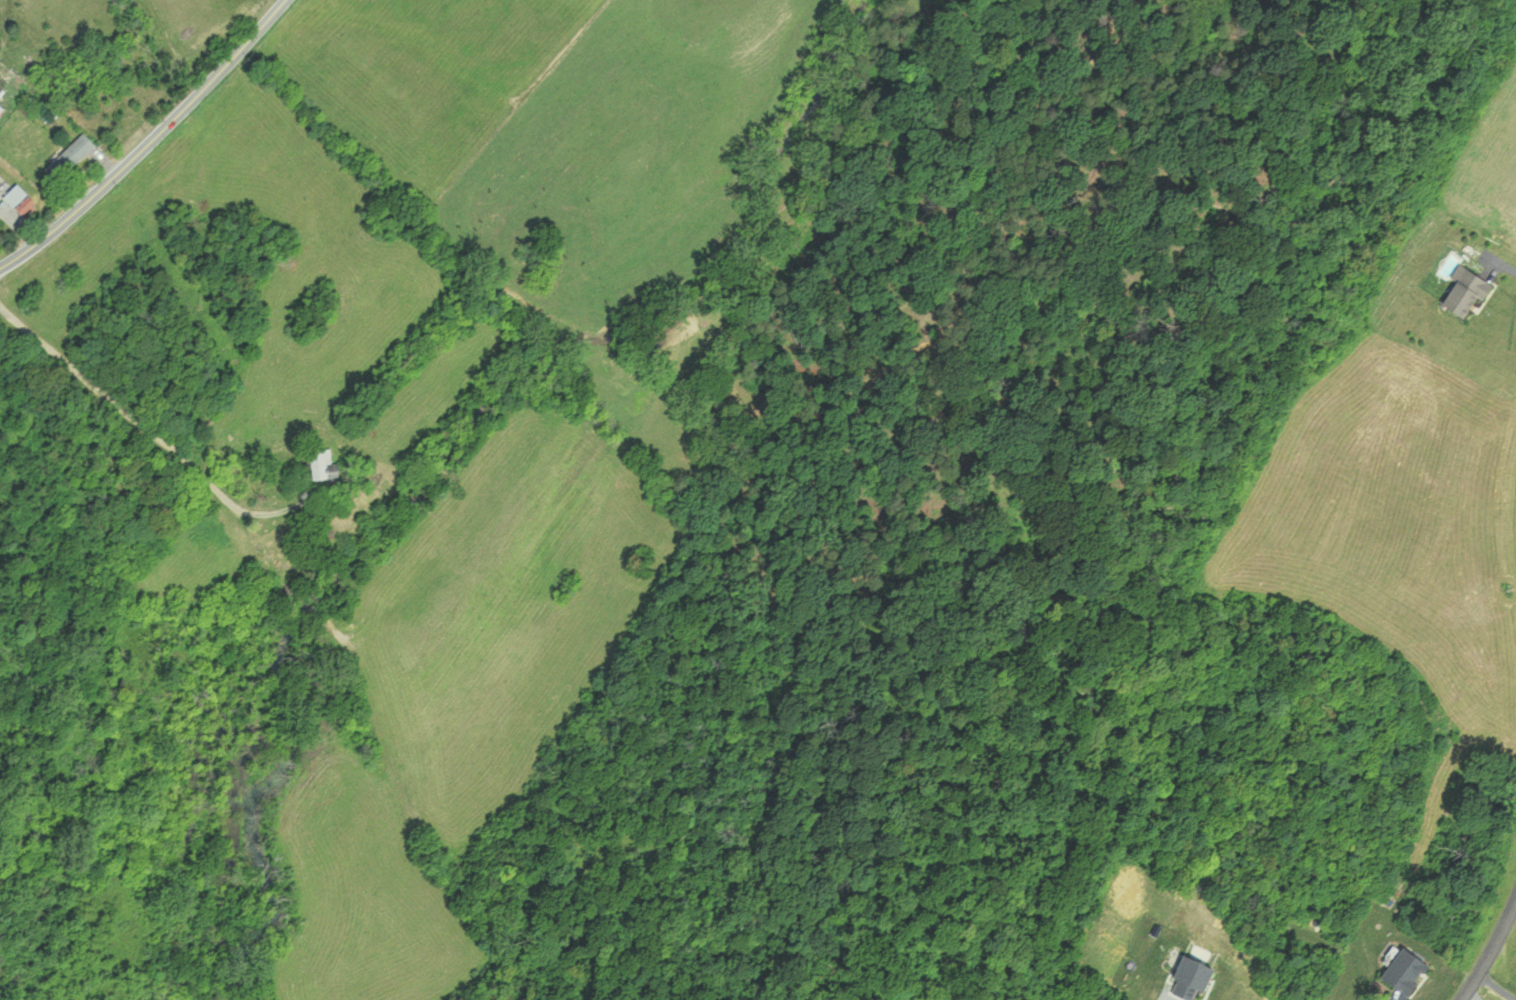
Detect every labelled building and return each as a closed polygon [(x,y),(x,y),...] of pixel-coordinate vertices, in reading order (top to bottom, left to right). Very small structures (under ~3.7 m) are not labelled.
[(9,113),(0,102),(0,120),(9,113)] [(99,145),(85,132),(46,171),(60,185),(99,145)] [(25,218),(40,203),(20,183),(5,198),(25,218)] [(1440,297),(1473,322),(1499,286),(1465,262),(1440,297)] [(314,449),(314,480),(332,480),(332,449),(314,449)]
